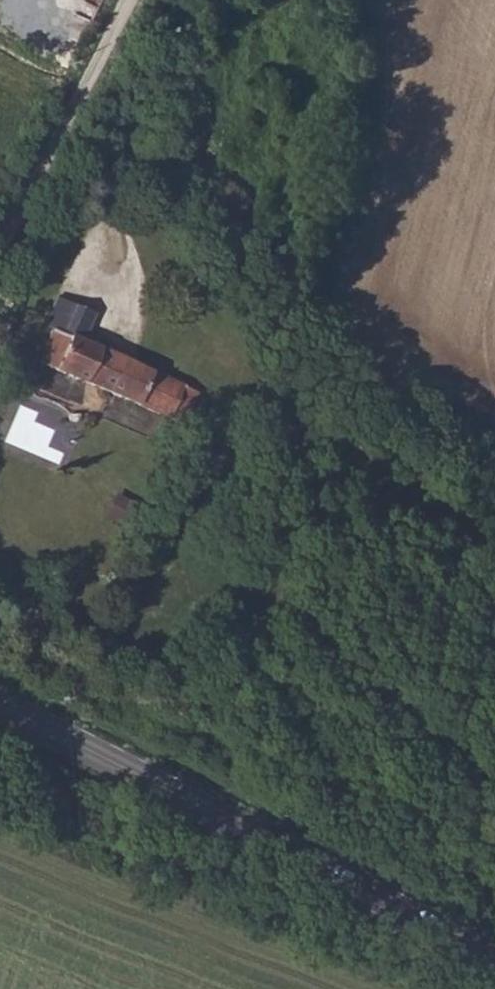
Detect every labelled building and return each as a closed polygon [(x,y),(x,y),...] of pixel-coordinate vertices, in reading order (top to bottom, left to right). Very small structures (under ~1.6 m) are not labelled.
[(65,301),(63,305),(52,330),(48,329),(34,360),(167,418),(173,405),(187,412),(196,392),(79,341),(92,314),(65,301)] [(173,405),(167,418),(180,424),(187,412),(173,405)]
